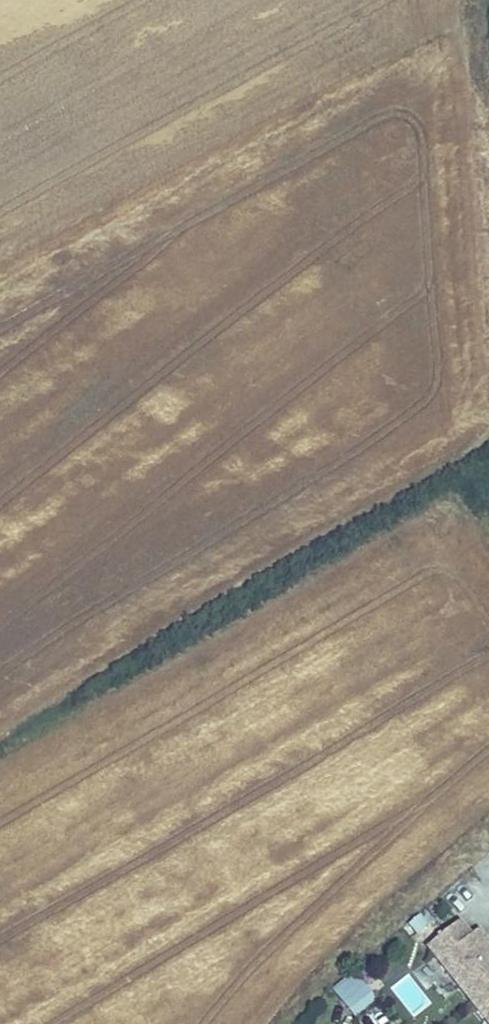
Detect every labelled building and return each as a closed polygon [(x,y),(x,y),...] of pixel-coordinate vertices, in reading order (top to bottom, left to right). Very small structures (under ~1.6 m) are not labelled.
[(424,951),(461,996),(470,989),(484,1007),(488,1003),(488,952),(482,944),(475,950),(467,940),(455,926),(424,951)] [(482,944),(474,934),(467,940),(475,950),(482,944)] [(355,1017),(377,999),(352,969),(330,988),(355,1017)] [(470,989),(461,996),(476,1014),(484,1007),(470,989)] [(476,1014),(484,1023),(488,1023),(488,1003),(484,1007),(476,1014)]
